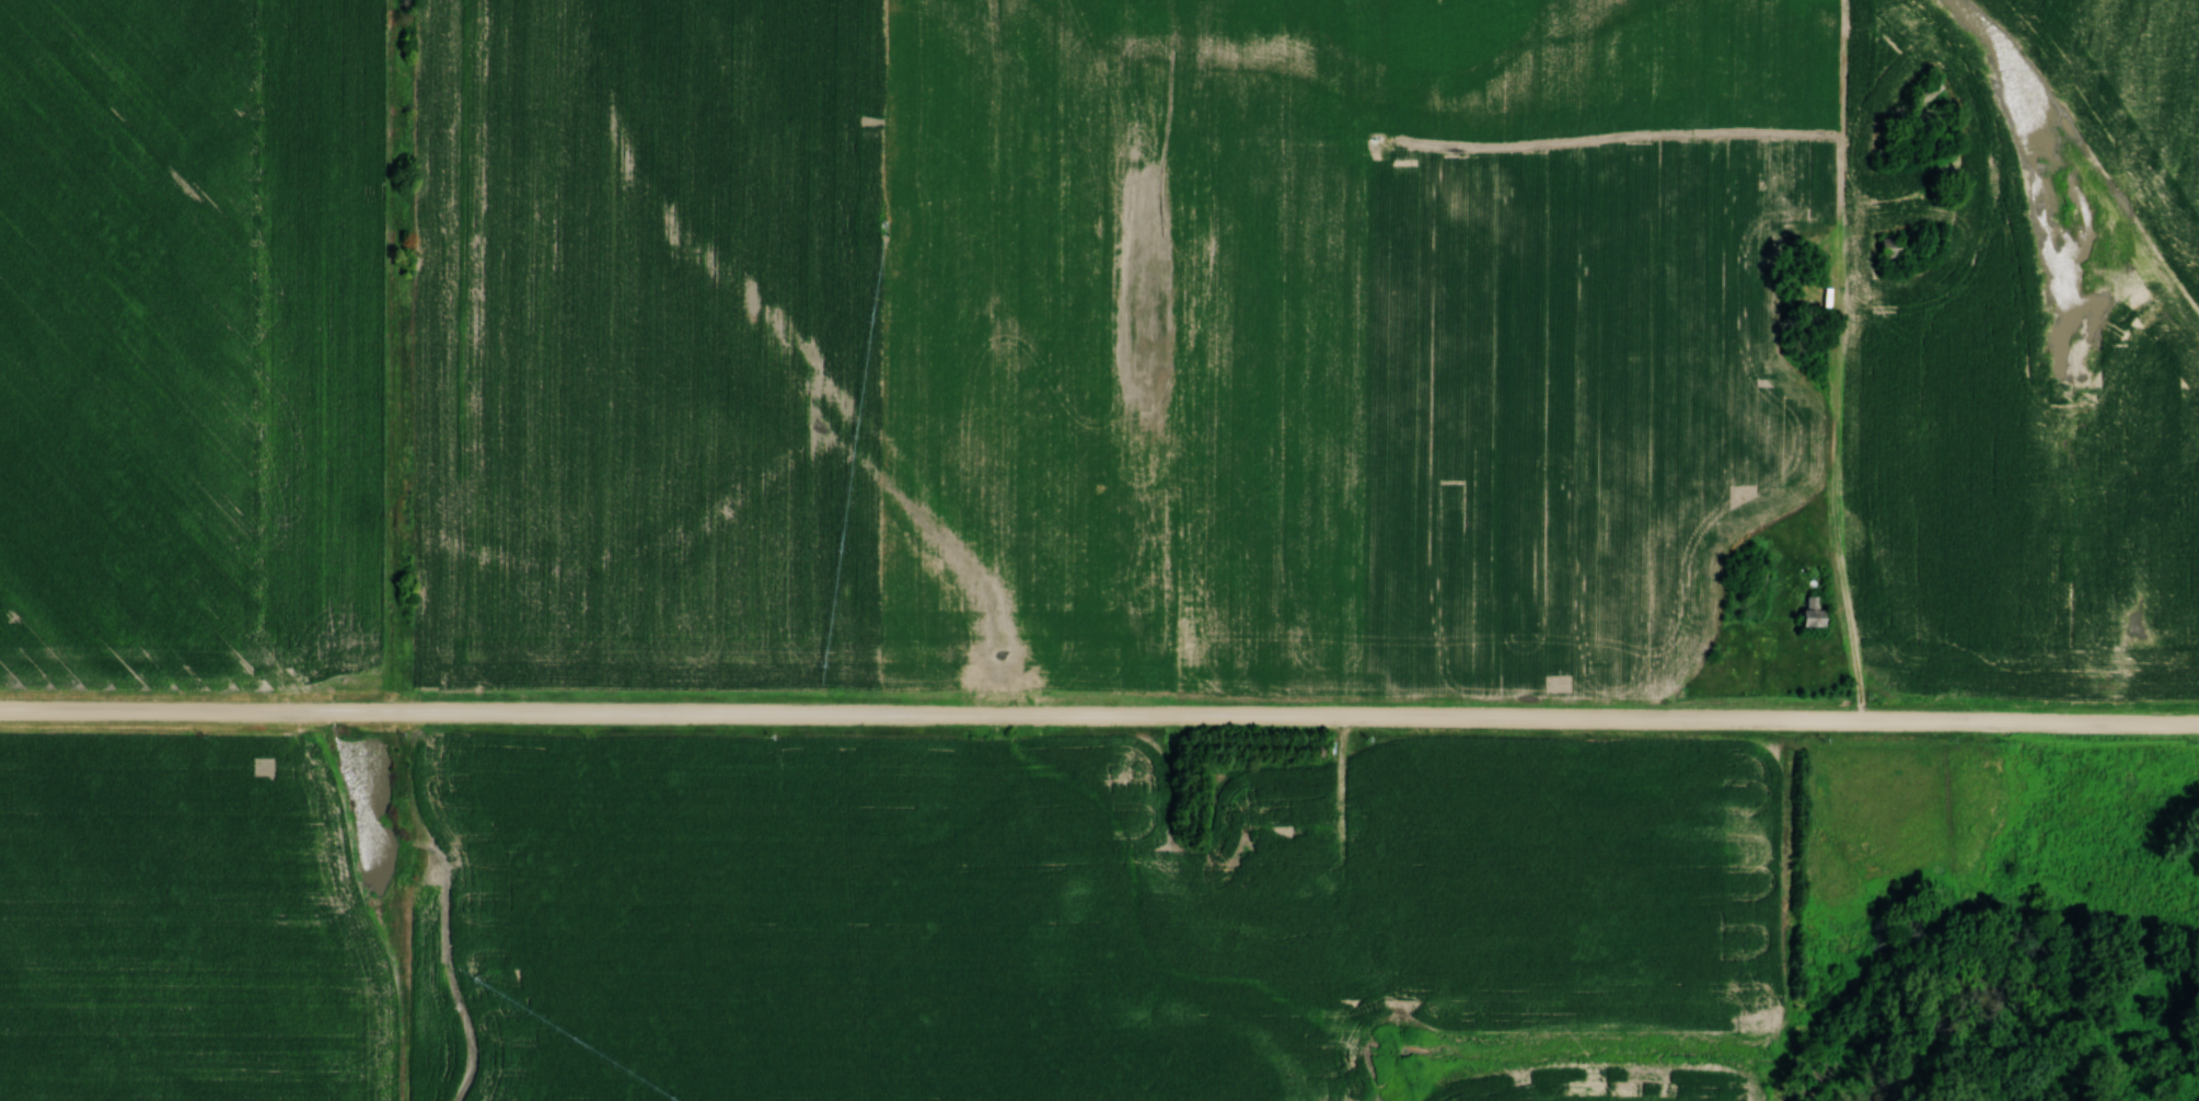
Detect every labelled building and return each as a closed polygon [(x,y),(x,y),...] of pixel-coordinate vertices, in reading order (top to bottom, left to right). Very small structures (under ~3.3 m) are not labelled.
[(1895,238),(1876,238),(1876,258),(1895,258),(1895,238)] [(1796,606),(1796,626),(1817,626),(1817,595),(1804,595),(1804,606),(1796,606)] [(1238,860),(1238,875),(1252,875),(1252,860),(1238,860)]
